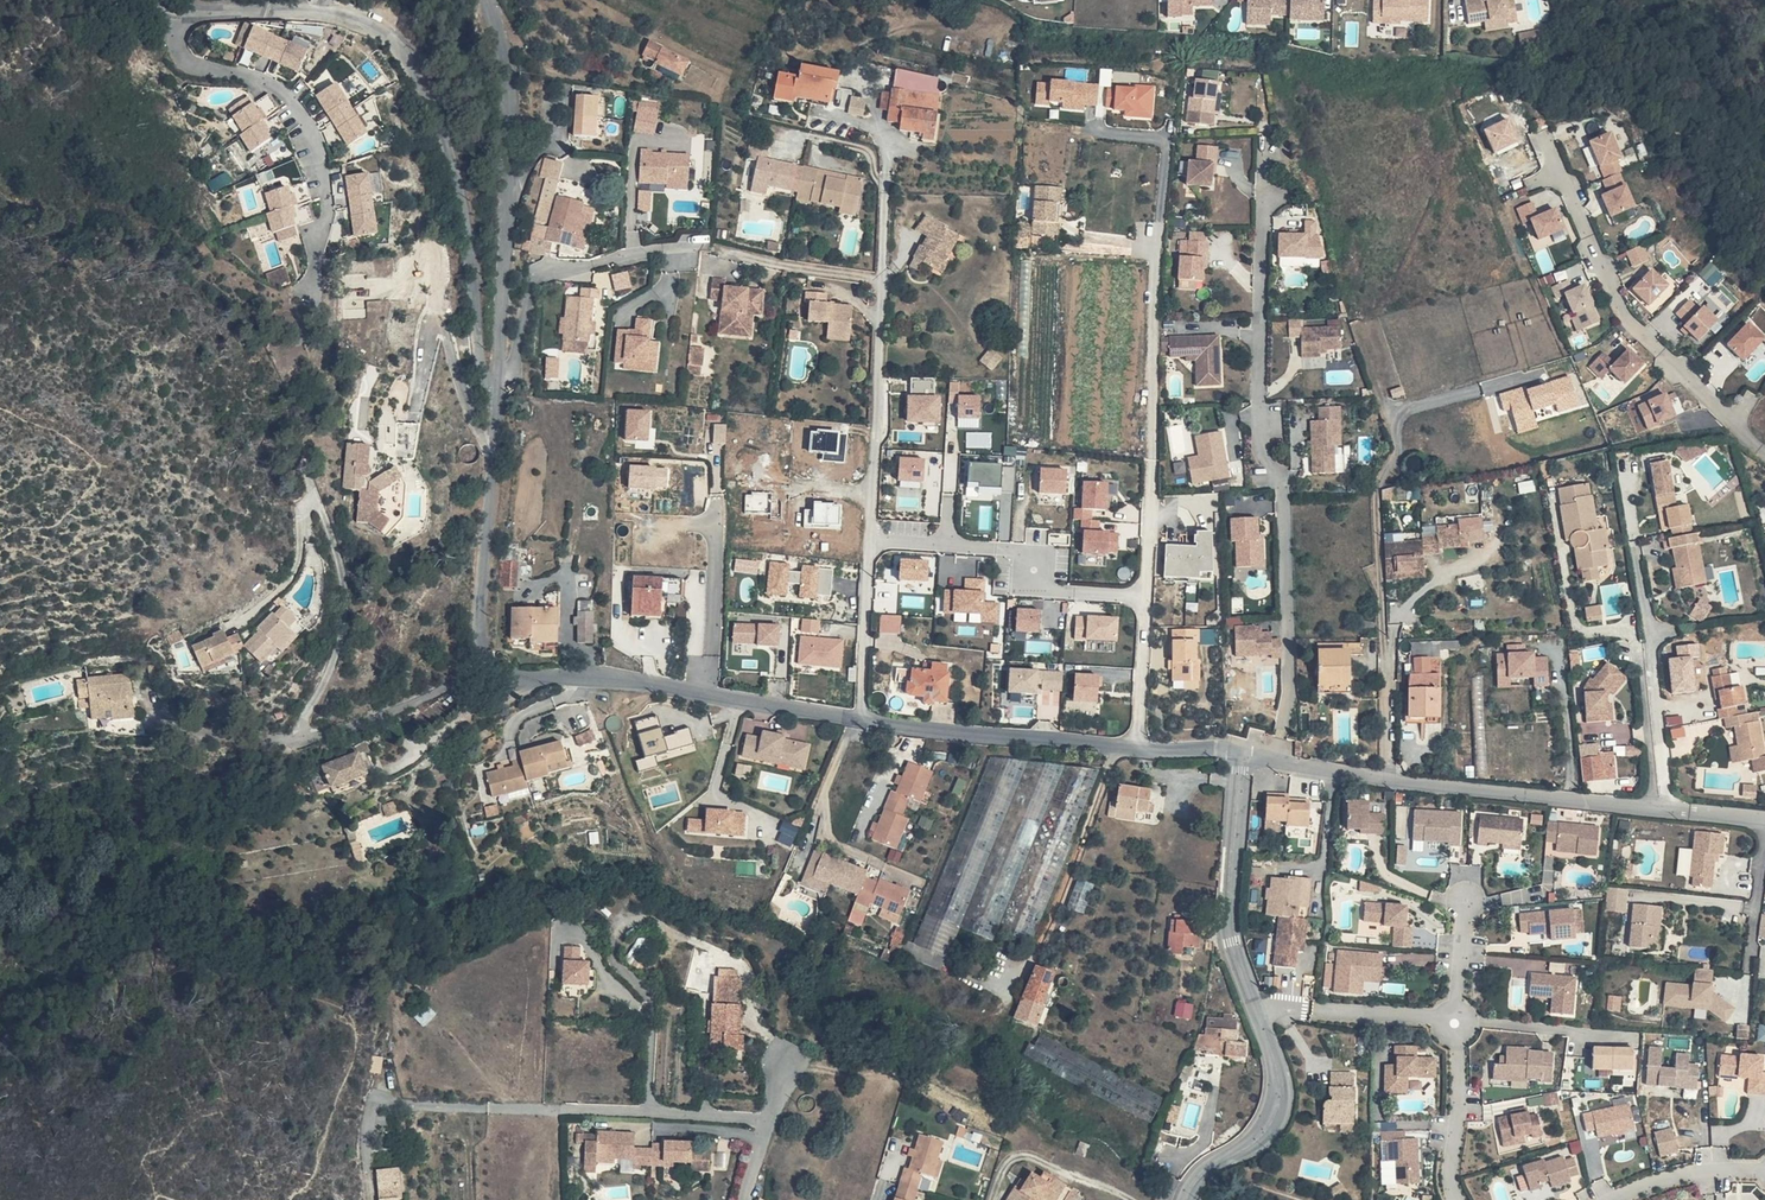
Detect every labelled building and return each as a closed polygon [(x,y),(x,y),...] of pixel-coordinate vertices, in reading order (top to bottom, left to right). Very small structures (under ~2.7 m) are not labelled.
[(1166,15),(1179,16),(1179,14),(1191,15),(1191,6),(1211,8),(1212,0),(1167,0),(1166,15)] [(1247,22),(1262,22),(1262,12),(1272,13),(1293,13),(1293,18),(1309,18),(1322,0),(1249,0),(1247,22)] [(1326,0),(1322,0),(1309,18),(1326,19),(1326,0)] [(1399,9),(1374,7),(1373,24),(1382,24),(1391,25),(1408,26),(1407,23),(1417,23),(1416,29),(1427,30),(1429,2),(1404,0),(1403,9),(1399,9)] [(1469,21),(1486,20),(1508,17),(1509,23),(1518,22),(1516,0),(1467,0),(1469,21)] [(1271,23),(1272,13),(1262,12),(1262,22),(1271,23)] [(1508,17),(1486,20),(1487,31),(1509,28),(1509,23),(1508,17)] [(245,23),(236,43),(244,47),(253,26),(245,23)] [(1397,29),(1416,29),(1417,23),(1407,23),(1408,26),(1391,25),(1390,31),(1397,31),(1397,29)] [(274,51),(279,38),(253,26),(244,47),(262,54),(265,48),(274,51)] [(306,49),(279,38),(274,51),(282,54),(279,61),(297,69),(306,49)] [(657,61),(658,58),(663,50),(661,45),(652,40),(645,55),(654,60),(657,61)] [(663,50),(658,58),(683,71),(688,59),(661,45),(663,50)] [(274,51),(265,48),(262,54),(271,58),(274,51)] [(282,54),(274,51),(271,58),(279,61),(282,54)] [(798,80),(796,94),(814,98),(815,95),(831,98),(834,81),(838,82),(840,71),(804,64),(801,80),(798,79),(798,80)] [(793,94),(796,94),(798,80),(778,78),(775,101),(790,104),(793,94)] [(1189,120),(1214,123),(1216,111),(1218,90),(1219,81),(1197,78),(1196,89),(1195,96),(1192,96),(1189,120)] [(1053,80),(1052,83),(1039,82),(1037,103),(1051,105),(1052,101),(1065,102),(1064,108),(1085,109),(1086,103),(1098,104),(1100,84),(1053,80)] [(351,105),(336,81),(318,93),(328,109),(334,105),(340,113),(352,105),(351,105)] [(838,82),(834,81),(831,98),(815,95),(814,98),(814,102),(830,104),(830,100),(836,101),(838,85),(838,82)] [(1137,85),(1137,88),(1117,86),(1115,109),(1126,110),(1126,116),(1153,118),(1156,86),(1137,85)] [(892,105),(939,112),(941,95),(894,88),(892,105)] [(882,89),(881,109),(889,110),(891,89),(882,89)] [(247,102),(228,114),(239,132),(235,135),(246,152),(279,129),(268,113),(271,111),(259,94),(247,102)] [(580,95),(578,116),(598,117),(600,96),(580,95)] [(224,108),(228,114),(247,102),(243,96),(224,108)] [(854,96),(850,112),(864,115),(867,99),(854,96)] [(362,98),(351,105),(352,105),(362,122),(367,119),(362,112),(368,107),(362,98)] [(641,99),(636,129),(655,133),(660,102),(641,99)] [(340,113),(334,105),(328,109),(333,117),(340,113)] [(362,122),(352,105),(340,113),(344,120),(338,125),(349,141),(367,129),(362,122)] [(939,112),(892,105),(891,110),(902,112),(900,120),(899,128),(912,129),(924,131),(923,138),(935,139),(939,112)] [(890,119),(900,120),(902,112),(891,110),(890,119)] [(344,120),(340,113),(333,117),(338,125),(344,120)] [(598,117),(578,116),(577,134),(596,135),(598,117)] [(1509,120),(1485,130),(1495,154),(1520,144),(1509,120)] [(924,131),(912,129),(911,136),(923,138),(924,131)] [(1590,143),(1606,178),(1619,172),(1622,171),(1617,160),(1621,158),(1610,133),(1590,143)] [(246,152),(235,135),(229,140),(240,156),(246,152)] [(769,145),(750,141),(747,157),(756,159),(752,181),(767,184),(792,190),(799,191),(804,166),(798,165),(767,158),(769,145)] [(1200,144),(1198,160),(1190,159),(1188,183),(1212,185),(1213,172),(1214,163),(1217,163),(1219,146),(1200,144)] [(654,148),(644,148),(642,171),(652,171),(652,178),(669,179),(690,181),(693,155),(654,152),(654,148)] [(820,169),(804,166),(799,191),(798,198),(813,202),(814,200),(842,206),(844,200),(862,204),(868,179),(848,175),(847,180),(819,174),(820,169)] [(848,175),(820,169),(819,174),(847,180),(848,175)] [(385,171),(373,172),(375,194),(387,193),(385,171)] [(652,171),(642,171),(641,183),(668,186),(669,179),(652,178),(652,171)] [(373,172),(348,174),(350,193),(358,192),(359,204),(375,202),(373,172)] [(1606,178),(1603,179),(1609,192),(1602,195),(1611,216),(1634,205),(1619,172),(1606,178)] [(561,173),(548,173),(545,223),(544,238),(581,240),(584,204),(573,203),(573,197),(573,192),(560,191),(561,173)] [(301,181),(265,193),(271,211),(267,212),(273,232),(276,241),(297,234),(294,226),(310,221),(304,200),(307,199),(301,181)] [(767,184),(752,181),(750,190),(765,193),(767,184)] [(1037,185),(1034,239),(1059,241),(1059,233),(1053,232),(1055,201),(1061,202),(1062,187),(1037,185)] [(652,190),(642,189),(640,208),(650,209),(652,190)] [(862,204),(844,200),(842,206),(841,212),(859,216),(862,204)] [(375,202),(359,204),(360,213),(352,214),(354,235),(378,232),(375,202)] [(1529,202),(1515,209),(1522,223),(1529,220),(1538,239),(1562,228),(1553,209),(1537,216),(1529,202)] [(951,227),(933,214),(923,229),(935,237),(933,240),(936,242),(931,249),(928,247),(926,246),(918,257),(930,265),(937,270),(949,253),(951,255),(962,238),(950,230),(951,227)] [(1177,216),(1176,225),(1187,226),(1188,217),(1177,216)] [(545,223),(528,222),(527,237),(544,238),(545,223)] [(1297,231),(1288,232),(1289,254),(1325,252),(1324,234),(1315,235),(1315,230),(1306,231),(1297,231)] [(544,238),(527,237),(526,252),(543,253),(544,238)] [(363,239),(349,241),(350,251),(365,250),(363,239)] [(1059,241),(1034,239),(1034,247),(1059,248),(1059,241)] [(1188,239),(1187,255),(1179,255),(1178,278),(1201,280),(1203,266),(1203,257),(1206,257),(1207,240),(1188,239)] [(780,242),(770,241),(769,248),(779,249),(780,242)] [(1642,246),(1627,252),(1633,267),(1648,261),(1642,246)] [(951,255),(949,253),(937,270),(944,275),(955,259),(951,255)] [(930,265),(918,257),(914,264),(925,273),(930,265)] [(1328,262),(1321,264),(1323,271),(1330,269),(1328,262)] [(1326,282),(1321,264),(1313,267),(1319,284),(1326,282)] [(287,266),(268,272),(273,286),(292,280),(287,266)] [(1634,290),(1631,293),(1647,309),(1666,289),(1650,274),(1639,285),(1634,290)] [(726,278),(713,277),(712,296),(724,297),(722,324),(746,326),(747,311),(755,312),(764,313),(766,290),(726,286),(726,278)] [(1566,279),(1550,287),(1555,298),(1563,294),(1572,312),(1575,311),(1577,314),(1583,327),(1599,320),(1582,284),(1571,290),(1566,279)] [(1636,282),(1631,287),(1634,290),(1639,285),(1636,282)] [(601,288),(582,286),(581,297),(569,295),(567,318),(566,327),(565,340),(590,342),(591,331),(588,331),(589,323),(592,323),(594,298),(600,298),(601,288)] [(827,292),(807,290),(806,303),(812,303),(810,321),(831,323),(830,332),(853,333),(855,306),(826,304),(827,292)] [(1691,299),(1678,312),(1689,322),(1686,325),(1692,331),(1701,340),(1720,320),(1704,306),(1701,309),(1691,299)] [(755,312),(747,311),(746,326),(722,324),(721,332),(753,335),(755,312)] [(1577,314),(1571,317),(1578,330),(1583,327),(1577,314)] [(566,327),(567,318),(559,317),(558,326),(566,327)] [(654,318),(640,317),(639,331),(638,338),(631,337),(632,330),(622,329),(619,363),(628,364),(637,365),(637,361),(659,363),(661,340),(652,340),(654,318)] [(1303,318),(1291,318),(1292,335),(1303,334),(1304,356),(1322,356),(1322,352),(1322,348),(1329,348),(1344,348),(1343,326),(1303,327),(1303,318)] [(1732,342),(1747,357),(1764,338),(1764,333),(1752,320),(1732,342)] [(1692,331),(1686,325),(1683,328),(1689,334),(1692,331)] [(1222,332),(1171,334),(1172,354),(1188,354),(1188,346),(1197,345),(1198,358),(1199,383),(1224,382),(1222,332)] [(590,342),(565,340),(565,349),(589,350),(590,342)] [(706,347),(692,345),(690,362),(702,363),(705,363),(706,347)] [(1197,345),(1188,346),(1188,354),(1191,359),(1198,358),(1197,345)] [(1000,358),(991,350),(982,362),(991,369),(1000,358)] [(1604,354),(1589,367),(1601,380),(1610,372),(1623,387),(1643,369),(1629,353),(1615,366),(1604,354)] [(560,357),(549,356),(548,374),(558,375),(560,357)] [(659,363),(637,361),(637,365),(628,364),(628,368),(658,371),(659,363)] [(702,363),(690,362),(689,371),(701,372),(702,363)] [(1558,403),(1560,412),(1581,407),(1572,374),(1500,393),(1504,409),(1513,407),(1519,432),(1539,427),(1535,409),(1558,403)] [(936,395),(936,377),(913,377),(912,395),(936,395)] [(958,406),(959,381),(951,381),(950,406),(958,406)] [(997,382),(997,399),(1008,399),(1008,383),(997,382)] [(961,393),(970,393),(969,383),(961,383),(961,393)] [(1667,393),(1640,405),(1649,427),(1676,414),(1667,393)] [(941,422),(941,396),(936,395),(912,395),(909,395),(908,422),(941,422)] [(960,395),(959,417),(981,418),(981,395),(960,395)] [(1557,405),(1536,410),(1538,418),(1559,413),(1557,405)] [(627,439),(649,440),(651,410),(629,409),(627,439)] [(1320,432),(1311,433),(1314,472),(1336,470),(1335,457),(1342,456),(1339,417),(1319,419),(1320,432)] [(423,420),(403,419),(399,459),(409,460),(417,460),(424,422),(423,420)] [(726,442),(727,423),(715,423),(715,442),(726,442)] [(1204,458),(1188,462),(1193,483),(1230,474),(1219,429),(1198,434),(1204,458)] [(369,473),(370,462),(372,441),(349,439),(343,486),(358,488),(355,518),(368,520),(379,532),(389,522),(378,510),(380,489),(395,481),(389,471),(372,480),(369,473)] [(1674,527),(1676,537),(1682,536),(1692,534),(1691,525),(1693,524),(1689,504),(1677,506),(1669,454),(1651,457),(1657,494),(1656,495),(1659,509),(1666,508),(1670,528),(1674,527)] [(925,485),(924,456),(899,456),(900,486),(925,485)] [(1016,491),(1016,466),(1004,466),(1004,461),(968,462),(969,497),(1004,496),(1004,491),(1016,491)] [(404,475),(398,465),(389,471),(395,481),(404,475)] [(632,465),(630,486),(655,488),(656,486),(668,486),(669,467),(632,465)] [(1068,469),(1043,468),(1041,492),(1067,493),(1068,469)] [(1539,490),(1536,477),(1523,479),(1525,492),(1539,490)] [(1085,481),(1083,507),(1094,508),(1108,508),(1109,482),(1085,481)] [(1591,497),(1589,483),(1562,488),(1565,504),(1563,504),(1569,540),(1572,539),(1573,543),(1572,544),(1575,547),(1578,547),(1582,569),(1584,570),(1586,582),(1601,580),(1599,567),(1609,566),(1606,550),(1610,550),(1607,531),(1600,531),(1597,516),(1594,496),(1591,497)] [(1076,507),(1075,518),(1083,518),(1093,519),(1094,508),(1083,507),(1076,507)] [(1670,528),(1666,508),(1659,509),(1662,529),(1670,528)] [(1260,517),(1229,518),(1229,540),(1234,540),(1234,559),(1266,558),(1265,538),(1261,539),(1260,534),(1260,517)] [(1083,518),(1082,530),(1086,530),(1101,531),(1102,519),(1093,519),(1083,518)] [(1426,546),(1427,560),(1446,559),(1445,553),(1468,551),(1468,546),(1491,544),(1490,522),(1466,523),(1466,530),(1444,532),(1444,540),(1427,541),(1426,546)] [(1101,531),(1086,530),(1084,553),(1109,554),(1110,551),(1119,551),(1120,532),(1101,531)] [(1215,577),(1213,530),(1196,530),(1196,544),(1165,544),(1166,578),(1215,577)] [(1682,536),(1676,537),(1665,539),(1666,549),(1676,548),(1679,566),(1682,587),(1708,582),(1702,543),(1684,546),(1682,536)] [(1426,546),(1388,548),(1388,564),(1402,564),(1402,559),(1412,558),(1412,552),(1420,552),(1422,574),(1428,574),(1427,560),(1426,546)] [(1422,574),(1420,552),(1412,552),(1412,558),(1402,559),(1402,564),(1403,575),(1422,574)] [(1266,558),(1234,559),(1234,566),(1266,565),(1266,558)] [(902,559),(901,579),(928,581),(930,561),(902,559)] [(831,594),(834,569),(804,565),(803,571),(791,570),(792,563),(772,560),(768,593),(789,595),(790,582),(802,583),(801,596),(817,598),(818,593),(831,594)] [(503,561),(502,584),(518,585),(519,562),(503,561)] [(1403,575),(1402,564),(1398,564),(1388,564),(1389,576),(1398,575),(1403,575)] [(681,580),(633,577),(631,615),(660,617),(660,602),(679,603),(681,580)] [(986,578),(967,577),(966,590),(946,589),(945,612),(983,614),(983,620),(1000,621),(1001,602),(985,601),(986,578)] [(1702,598),(1692,614),(1703,621),(1714,606),(1702,598)] [(592,601),(579,601),(578,642),(592,643),(594,613),(591,612),(592,601)] [(1603,618),(1601,604),(1588,606),(1590,619),(1603,618)] [(557,609),(511,606),(510,636),(529,638),(529,640),(555,642),(557,609)] [(1019,608),(1017,631),(1040,632),(1042,610),(1019,608)] [(903,616),(883,615),(882,632),(901,634),(903,616)] [(1078,615),(1076,638),(1118,640),(1120,617),(1078,615)] [(804,618),(803,630),(820,632),(821,620),(804,618)] [(734,643),(781,643),(781,622),(734,622),(734,643)] [(265,625),(264,624),(257,632),(255,631),(240,647),(242,649),(227,665),(243,682),(260,666),(255,661),(262,653),(267,656),(274,648),(272,646),(278,637),(265,625)] [(1203,630),(1174,628),(1171,658),(1175,659),(1174,665),(1171,665),(1170,680),(1181,681),(1198,683),(1203,630)] [(1249,631),(1229,631),(1229,660),(1265,660),(1265,663),(1275,663),(1274,645),(1265,645),(1265,638),(1249,638),(1249,631)] [(845,640),(802,636),(800,663),(842,667),(845,640)] [(1359,649),(1359,642),(1316,643),(1315,690),(1322,690),(1349,690),(1349,655),(1353,655),(1362,654),(1362,649),(1359,649)] [(1696,690),(1692,656),(1701,655),(1699,644),(1678,646),(1679,657),(1670,658),(1674,692),(1696,690)] [(277,651),(274,648),(267,656),(262,653),(255,661),(260,666),(262,668),(277,651)] [(1412,663),(1438,663),(1437,648),(1412,648),(1412,663)] [(212,660),(208,650),(196,655),(198,659),(176,668),(185,689),(208,680),(206,675),(215,672),(217,677),(223,674),(221,671),(225,669),(220,657),(212,660)] [(168,659),(165,653),(150,657),(152,664),(168,659)] [(1354,690),(1353,655),(1349,655),(1349,690),(1322,690),(1322,697),(1353,697),(1354,690)] [(1491,666),(1479,666),(1480,689),(1493,689),(1517,688),(1518,697),(1531,697),(1530,675),(1526,675),(1526,670),(1516,670),(1516,665),(1507,665),(1507,656),(1491,656),(1491,666)] [(1620,673),(1608,661),(1592,679),(1594,682),(1591,686),(1584,685),(1587,721),(1599,720),(1598,712),(1604,712),(1604,703),(1604,699),(1604,691),(1620,673)] [(1405,699),(1436,699),(1436,686),(1438,685),(1438,663),(1412,663),(1406,663),(1405,699)] [(1727,665),(1714,667),(1715,674),(1711,674),(1714,690),(1718,689),(1720,696),(1721,706),(1716,707),(1718,717),(1722,717),(1724,727),(1734,726),(1737,744),(1739,760),(1754,757),(1756,770),(1764,769),(1764,756),(1759,721),(1753,722),(1751,712),(1736,715),(1734,704),(1744,702),(1742,687),(1738,687),(1732,688),(1729,672),(1728,672),(1727,665)] [(935,676),(943,678),(944,670),(936,669),(935,676)] [(1064,671),(1012,669),(1010,692),(1039,693),(1039,683),(1064,684),(1064,671)] [(1738,687),(1735,670),(1729,672),(1732,688),(1738,687)] [(206,675),(208,680),(217,677),(215,672),(206,675)] [(1100,675),(1077,673),(1075,700),(1099,701),(1100,675)] [(1627,679),(1620,673),(1604,691),(1604,699),(1610,692),(1613,695),(1627,679)] [(949,679),(943,678),(935,676),(914,674),(913,677),(909,676),(908,684),(905,683),(904,689),(908,689),(907,696),(909,699),(915,701),(913,711),(918,711),(919,705),(924,705),(924,707),(928,710),(930,711),(933,708),(934,705),(945,706),(949,679)] [(210,685),(208,680),(185,689),(187,695),(210,685)] [(1198,683),(1181,681),(1181,691),(1198,692),(1198,683)] [(1493,689),(1480,689),(1481,698),(1493,698),(1493,689)] [(90,697),(79,698),(80,707),(90,706),(90,697)] [(1436,699),(1405,699),(1404,726),(1435,727),(1436,699)] [(1608,703),(1604,703),(1604,712),(1598,712),(1599,720),(1610,719),(1608,703)] [(120,736),(115,704),(76,710),(79,729),(68,731),(70,740),(80,739),(81,747),(93,746),(92,736),(99,736),(103,735),(104,737),(120,736)] [(432,721),(423,709),(398,731),(407,743),(432,721)] [(79,729),(76,710),(65,712),(68,731),(79,729)] [(659,712),(636,719),(647,757),(638,760),(641,770),(660,764),(659,759),(698,748),(691,726),(675,730),(676,732),(666,735),(659,712)] [(1671,736),(1685,734),(1683,714),(1669,716),(1671,736)] [(597,739),(594,730),(580,734),(582,743),(597,739)] [(762,738),(745,735),(742,755),(758,758),(759,753),(780,757),(781,755),(805,760),(808,744),(783,739),(777,737),(777,735),(763,732),(762,738)] [(104,737),(103,735),(99,736),(101,748),(121,746),(120,736),(104,737)] [(524,758),(529,779),(550,773),(550,770),(548,763),(567,758),(564,745),(563,739),(522,749),(524,758)] [(575,764),(569,744),(564,745),(567,758),(548,763),(550,770),(575,764)] [(812,745),(808,744),(805,760),(781,755),(780,757),(759,753),(758,758),(807,769),(812,745)] [(1642,753),(1641,744),(1616,746),(1617,755),(1642,753)] [(1582,750),(1583,759),(1601,758),(1603,770),(1618,769),(1616,752),(1601,752),(1597,749),(1582,750)] [(958,922),(1033,761),(998,755),(985,788),(931,915),(958,922)] [(343,770),(350,767),(355,765),(352,757),(338,761),(342,770),(343,770)] [(529,779),(524,758),(515,761),(516,766),(506,769),(499,770),(490,773),(496,795),(531,786),(529,779)] [(1603,776),(1603,770),(1601,758),(1583,759),(1585,779),(1603,778),(1603,776)] [(933,769),(908,760),(903,775),(899,784),(897,793),(908,797),(921,802),(933,769)] [(338,761),(301,773),(309,805),(314,803),(307,781),(318,778),(342,770),(338,761)] [(1068,767),(1033,761),(958,922),(965,924),(1001,935),(1068,767)] [(749,776),(751,765),(739,763),(737,774),(749,776)] [(347,784),(354,780),(350,767),(343,770),(345,778),(347,784)] [(1068,767),(1001,935),(1033,944),(1036,945),(1052,907),(1076,850),(1071,848),(1103,773),(1068,767)] [(342,770),(318,778),(325,800),(349,792),(347,784),(345,778),(343,770),(342,770)] [(903,775),(898,772),(894,782),(899,784),(903,775)] [(300,807),(309,805),(301,773),(294,775),(300,807)] [(314,803),(325,800),(318,778),(307,781),(314,803)] [(356,787),(354,780),(347,784),(349,792),(353,789),(356,787)] [(1758,784),(1745,783),(1744,795),(1757,796),(1758,784)] [(1122,784),(1120,799),(1119,806),(1136,809),(1137,809),(1139,787),(1122,784)] [(1140,786),(1139,787),(1137,809),(1149,811),(1149,802),(1150,788),(1140,786)] [(325,800),(327,806),(355,798),(360,797),(359,793),(356,787),(353,789),(349,792),(325,800)] [(897,793),(891,791),(889,799),(905,806),(908,797),(897,793)] [(1287,796),(1263,794),(1263,816),(1286,818),(1286,822),(1305,824),(1307,800),(1286,799),(1287,796)] [(1118,816),(1119,806),(1120,799),(1110,798),(1108,815),(1118,816)] [(905,806),(889,799),(885,809),(902,815),(905,806)] [(327,806),(325,800),(314,803),(315,810),(327,806)] [(1369,800),(1349,800),(1349,827),(1361,827),(1368,827),(1368,832),(1386,833),(1387,812),(1369,812),(1369,800)] [(503,812),(500,804),(487,807),(489,816),(503,812)] [(1136,809),(1119,806),(1118,816),(1135,819),(1136,809)] [(708,819),(690,817),(689,831),(746,836),(748,812),(709,808),(708,819)] [(902,815),(885,809),(880,825),(876,833),(874,840),(897,849),(909,818),(902,815)] [(1462,812),(1415,810),(1414,838),(1449,839),(1449,844),(1461,844),(1462,812)] [(1137,820),(1153,820),(1153,812),(1137,812),(1137,820)] [(1544,814),(1533,813),(1532,822),(1543,823),(1544,814)] [(1524,819),(1482,815),(1479,839),(1489,840),(1490,836),(1522,839),(1524,819)] [(1631,820),(1621,819),(1620,830),(1630,831),(1631,820)] [(786,821),(778,839),(792,845),(800,826),(786,821)] [(1602,826),(1550,821),(1548,840),(1560,841),(1560,844),(1580,846),(1580,853),(1599,855),(1602,826)] [(880,825),(874,823),(871,831),(876,833),(880,825)] [(1726,833),(1696,830),(1692,877),(1697,878),(1696,885),(1714,886),(1716,862),(1717,853),(1719,853),(1724,854),(1726,833)] [(820,852),(812,875),(858,893),(867,869),(820,852)] [(1299,905),(1301,876),(1283,875),(1283,879),(1269,879),(1268,889),(1265,889),(1265,900),(1268,901),(1267,917),(1278,917),(1298,919),(1299,905)] [(1310,877),(1301,876),(1299,905),(1308,905),(1310,877)] [(1069,907),(1086,912),(1095,883),(1078,878),(1069,907)] [(1629,888),(1610,887),(1608,910),(1627,911),(1629,888)] [(846,921),(886,930),(892,911),(862,900),(860,905),(847,901),(840,919),(846,921)] [(1367,900),(1365,920),(1386,922),(1385,925),(1396,927),(1395,944),(1412,946),(1414,926),(1407,926),(1409,904),(1367,900)] [(1662,906),(1635,903),(1631,946),(1652,948),(1654,926),(1660,926),(1662,906)] [(1576,909),(1521,913),(1522,929),(1532,929),(1532,933),(1551,931),(1557,931),(1558,939),(1578,937),(1576,909)] [(918,946),(943,957),(958,924),(958,922),(931,915),(918,946)] [(1298,919),(1278,917),(1275,969),(1299,970),(1299,953),(1306,954),(1307,919),(1298,919)] [(846,921),(840,919),(838,925),(850,930),(853,925),(884,936),(886,930),(846,921)] [(965,924),(958,922),(958,924),(943,957),(950,959),(963,930),(998,943),(1001,935),(965,924)] [(901,947),(908,930),(898,926),(891,943),(901,947)] [(1660,926),(1654,926),(1652,948),(1663,949),(1665,927),(1660,926)] [(1178,937),(1148,935),(1145,968),(1160,970),(1160,963),(1170,964),(1172,952),(1179,953),(1185,954),(1186,943),(1178,942),(1178,937)] [(581,947),(567,946),(565,983),(589,984),(590,962),(581,961),(581,947)] [(1385,954),(1338,949),(1334,991),(1353,992),(1355,972),(1382,975),(1385,954)] [(1179,953),(1172,952),(1170,964),(1177,965),(1179,953)] [(1695,986),(1675,983),(1673,999),(1710,1003),(1710,1009),(1728,1021),(1737,1008),(1713,991),(1714,968),(1697,967),(1695,986)] [(1382,981),(1382,975),(1355,972),(1353,992),(1361,993),(1362,979),(1382,981)] [(1578,977),(1534,972),(1532,992),(1554,995),(1552,1011),(1575,1013),(1578,977)] [(1031,990),(1014,982),(1006,1001),(1002,1011),(998,1020),(991,1033),(1011,1043),(1020,1021),(1021,1022),(1025,1013),(1022,1012),(1031,990)] [(1673,999),(1675,983),(1667,983),(1665,1005),(1710,1009),(1710,1003),(1673,999)] [(699,992),(723,1016),(725,986),(699,984),(699,992)] [(1515,986),(1515,1003),(1529,1002),(1529,986),(1515,986)] [(1186,992),(1180,990),(1176,1004),(1190,1008),(1193,997),(1186,995),(1186,992)] [(720,1047),(723,1016),(699,992),(693,1065),(707,1066),(707,1061),(718,1062),(724,1062),(725,1048),(720,1047)] [(1621,1010),(1623,996),(1610,995),(1608,1009),(1621,1010)] [(1006,1001),(998,998),(994,1007),(1002,1011),(1006,1001)] [(425,1025),(437,1012),(428,1003),(416,1015),(425,1025)] [(1232,1014),(1225,1014),(1225,1020),(1210,1018),(1208,1034),(1199,1034),(1192,1049),(1207,1050),(1206,1054),(1221,1056),(1221,1050),(1227,1051),(1226,1056),(1246,1058),(1248,1043),(1238,1042),(1240,1021),(1231,1020),(1232,1014)] [(1739,1022),(1738,1037),(1750,1038),(1751,1023),(1739,1022)] [(1135,1093),(1141,1080),(1037,1034),(1025,1060),(1153,1117),(1154,1115),(1144,1110),(1148,1101),(1142,1098),(1138,1106),(1123,1099),(1127,1089),(1135,1093)] [(1416,1045),(1398,1045),(1397,1063),(1388,1063),(1387,1092),(1410,1093),(1410,1077),(1430,1077),(1431,1058),(1416,1058),(1416,1045)] [(1662,1047),(1651,1046),(1648,1083),(1699,1087),(1701,1062),(1689,1061),(1689,1054),(1679,1053),(1678,1069),(1661,1067),(1662,1047)] [(1529,1047),(1506,1047),(1505,1054),(1505,1061),(1500,1061),(1493,1060),(1493,1077),(1528,1079),(1528,1076),(1541,1077),(1541,1080),(1554,1081),(1555,1052),(1529,1050),(1529,1047)] [(1633,1048),(1594,1047),(1594,1071),(1633,1072),(1633,1048)] [(1723,1054),(1721,1073),(1752,1076),(1751,1091),(1764,1093),(1764,1071),(1762,1071),(1764,1055),(1741,1053),(1741,1055),(1723,1054)] [(1440,1058),(1431,1058),(1430,1077),(1439,1078),(1440,1058)] [(718,1062),(707,1061),(707,1066),(707,1069),(717,1071),(718,1062)] [(1194,1067),(1188,1064),(1180,1080),(1187,1083),(1194,1067)] [(1354,1073),(1335,1072),(1335,1086),(1331,1086),(1330,1100),(1326,1100),(1325,1123),(1343,1123),(1356,1123),(1357,1088),(1354,1088),(1354,1073)] [(1548,1092),(1547,1102),(1559,1102),(1559,1093),(1548,1092)] [(1209,1096),(1189,1093),(1187,1108),(1207,1110),(1209,1096)] [(1696,1093),(1688,1094),(1689,1103),(1696,1103),(1696,1104),(1700,1104),(1701,1094),(1696,1093)] [(1630,1103),(1585,1113),(1589,1132),(1600,1129),(1602,1135),(1636,1127),(1630,1103)] [(1180,1109),(1172,1106),(1165,1122),(1173,1126),(1180,1109)] [(1506,1122),(1474,1127),(1478,1153),(1494,1150),(1494,1146),(1503,1144),(1510,1143),(1510,1148),(1521,1146),(1517,1125),(1507,1126),(1506,1122)] [(575,1142),(584,1142),(584,1134),(585,1125),(576,1124),(575,1142)] [(1673,1127),(1656,1131),(1661,1154),(1678,1150),(1673,1127)] [(944,1131),(936,1129),(934,1139),(942,1141),(944,1131)] [(655,1158),(655,1147),(637,1147),(637,1133),(599,1132),(599,1135),(598,1143),(598,1158),(618,1158),(635,1159),(636,1165),(654,1165),(655,1158)] [(598,1143),(599,1135),(584,1134),(584,1142),(587,1142),(598,1143)] [(925,1176),(935,1179),(940,1161),(946,1142),(920,1134),(915,1149),(912,1158),(909,1168),(905,1167),(895,1199),(918,1199),(925,1176)] [(1581,1139),(1572,1142),(1575,1153),(1584,1151),(1581,1139)] [(1382,1140),(1359,1141),(1359,1152),(1366,1152),(1367,1171),(1375,1171),(1376,1195),(1397,1193),(1395,1150),(1383,1150),(1382,1140)] [(655,1147),(655,1158),(677,1159),(695,1159),(695,1149),(696,1142),(667,1141),(667,1143),(655,1142),(655,1147)] [(598,1143),(587,1142),(586,1165),(598,1165),(598,1162),(598,1158),(598,1143)] [(1494,1150),(1478,1153),(1479,1156),(1504,1152),(1503,1144),(1494,1146),(1494,1150)] [(713,1150),(695,1149),(695,1159),(694,1164),(713,1165),(713,1150)] [(1545,1159),(1524,1166),(1532,1189),(1545,1185),(1544,1182),(1542,1178),(1551,1175),(1552,1179),(1554,1186),(1573,1179),(1572,1176),(1567,1159),(1565,1156),(1547,1162),(1545,1159)] [(1576,1156),(1567,1159),(1572,1176),(1581,1173),(1576,1156)] [(944,1163),(940,1161),(935,1179),(939,1178),(944,1163)] [(382,1199),(400,1199),(399,1191),(402,1191),(400,1166),(380,1167),(382,1199)] [(1033,1172),(1021,1191),(1015,1188),(1008,1199),(1032,1199),(1033,1198),(1037,1192),(1051,1199),(1064,1199),(1072,1187),(1046,1172),(1042,1178),(1033,1172)] [(1526,1174),(1518,1176),(1520,1189),(1529,1187),(1526,1174)] [(1072,1187),(1064,1199),(1076,1199),(1081,1192),(1072,1187)] [(1037,1192),(1033,1198),(1037,1199),(1051,1199),(1037,1192)]
